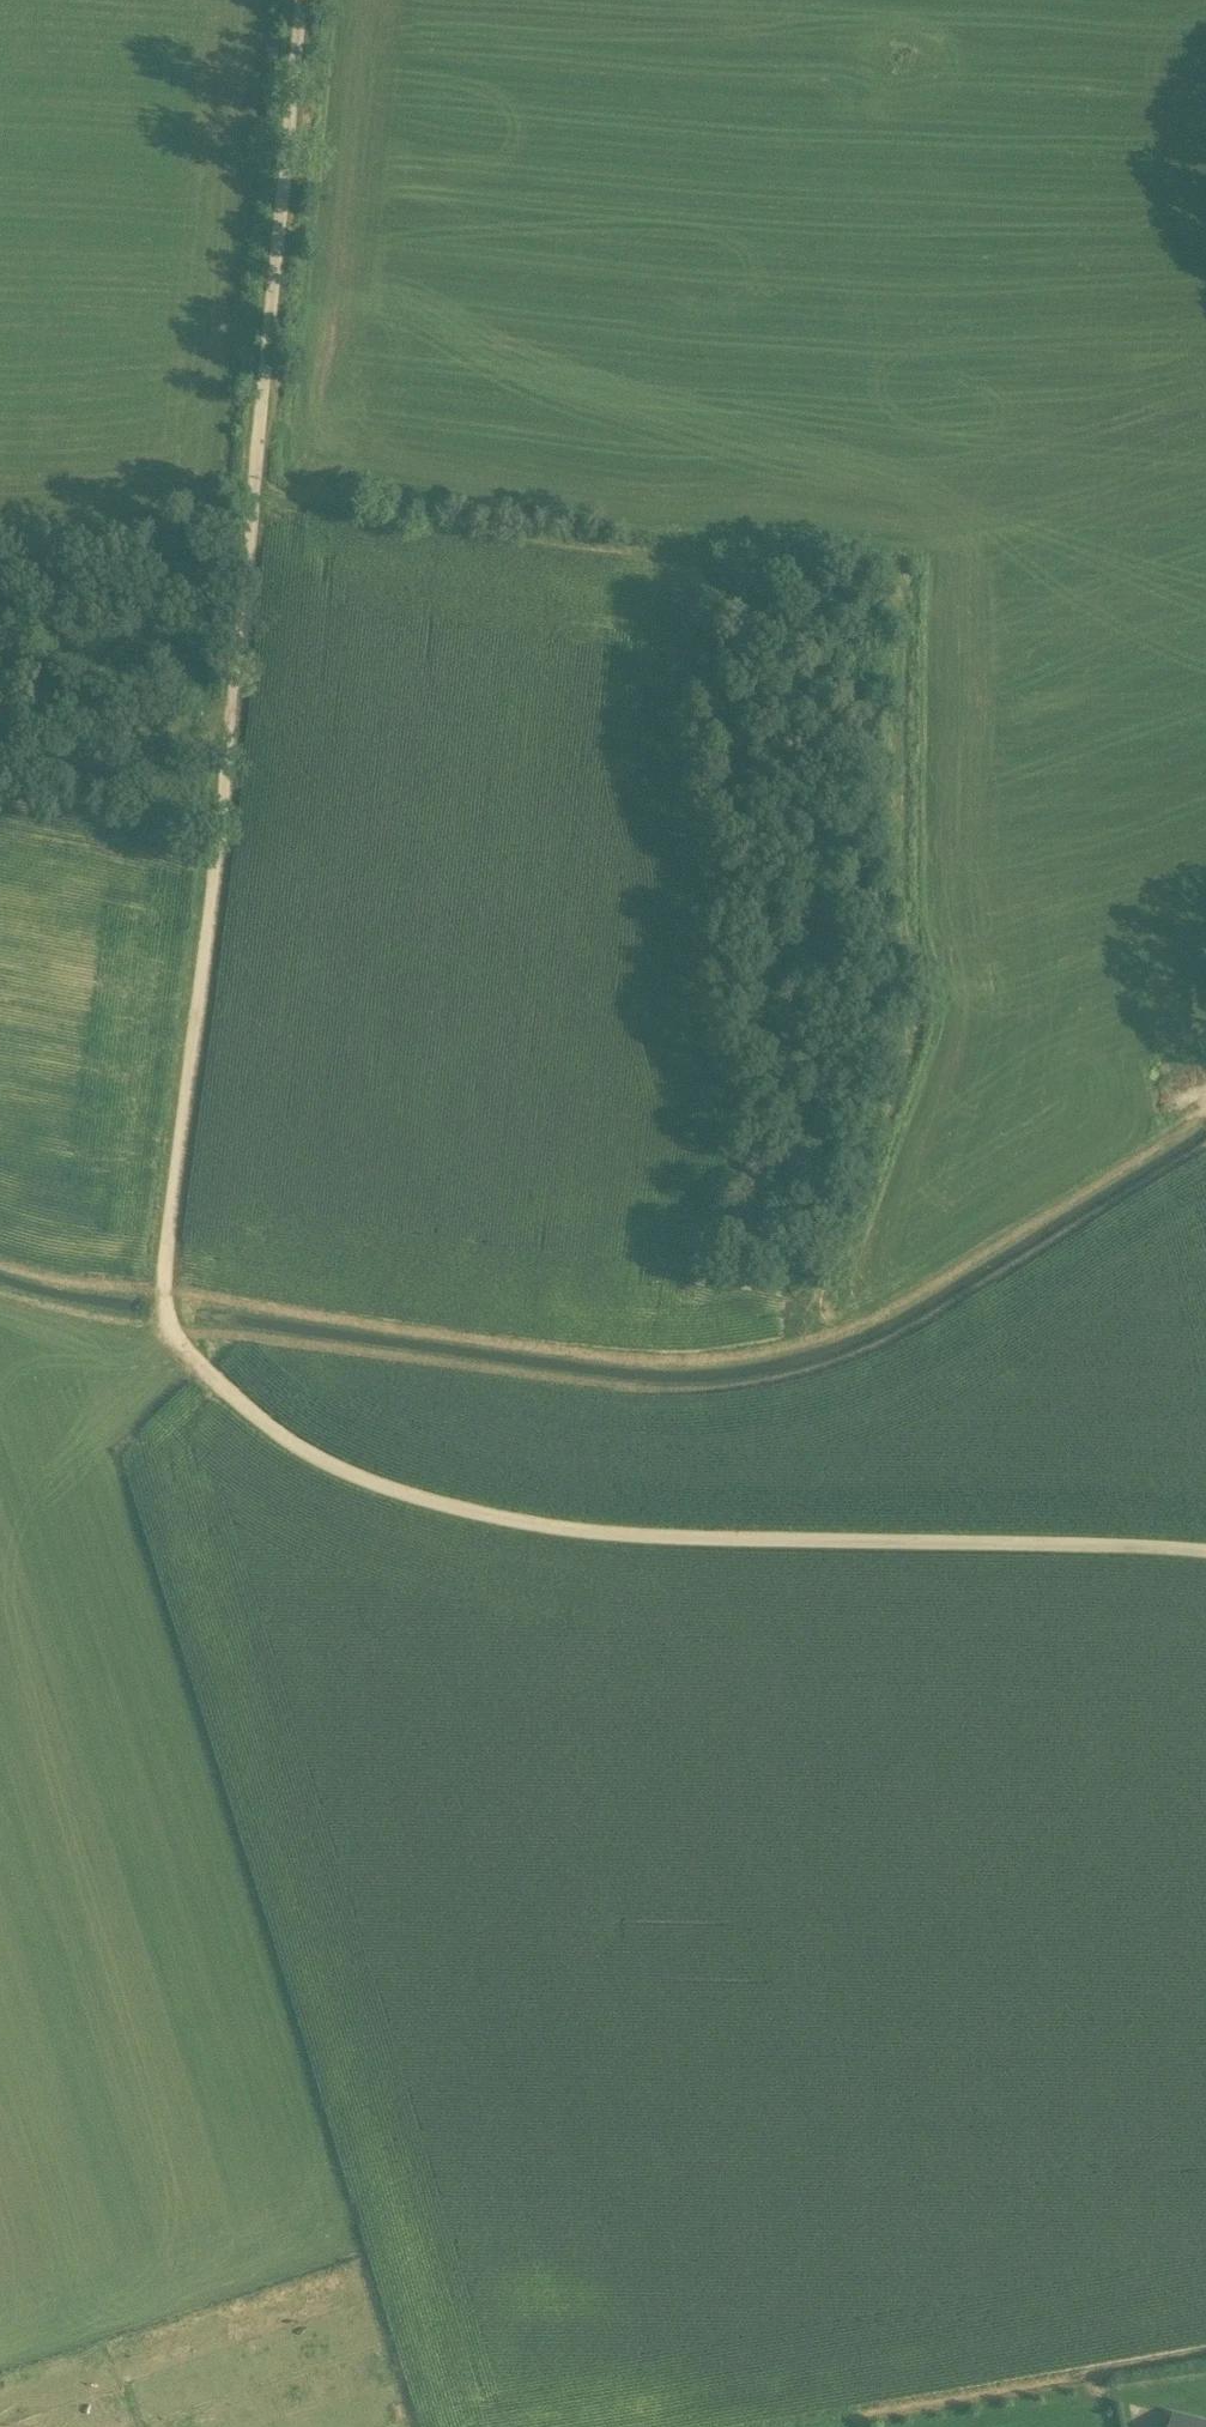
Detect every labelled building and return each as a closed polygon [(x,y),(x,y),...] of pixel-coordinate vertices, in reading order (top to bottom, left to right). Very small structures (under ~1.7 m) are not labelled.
[(1172,2413),(1168,2426),(1205,2426),(1205,2422),(1172,2413)]
